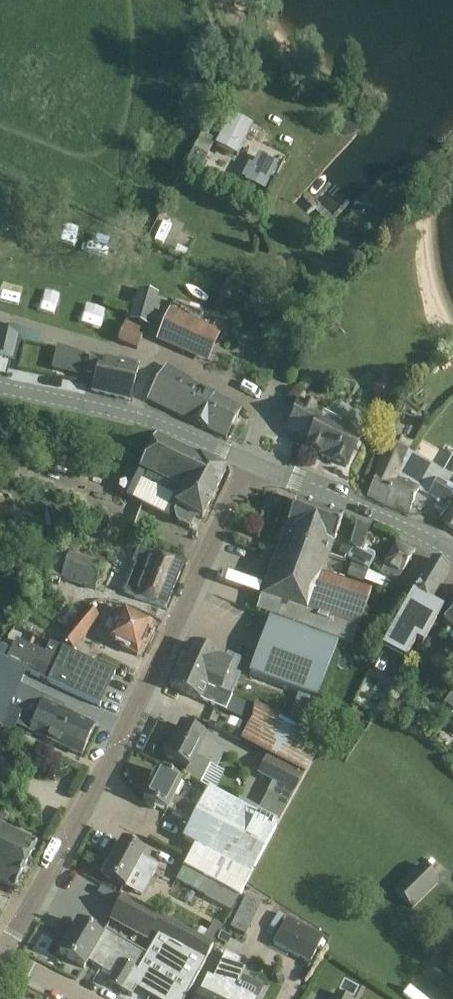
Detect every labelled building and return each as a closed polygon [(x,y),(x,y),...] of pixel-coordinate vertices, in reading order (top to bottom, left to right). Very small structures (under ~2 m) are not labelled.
[(227,116),(212,142),(233,155),(249,129),(227,116)] [(249,164),(242,178),(246,180),(245,181),(266,191),(278,166),(258,156),(253,167),(249,164)] [(13,308),(15,301),(0,296),(0,304),(13,308)] [(145,300),(140,319),(150,322),(155,303),(145,300)] [(221,333),(169,311),(156,342),(208,364),(221,333)] [(11,325),(8,334),(38,342),(40,333),(11,325)] [(138,349),(142,337),(137,335),(138,333),(122,328),(117,342),(138,349)] [(16,360),(21,340),(0,335),(0,355),(16,360)] [(82,357),(70,354),(65,372),(77,375),(82,357)] [(130,401),(135,381),(140,365),(120,359),(118,366),(90,359),(87,373),(96,375),(92,391),(130,401)] [(187,419),(201,388),(193,384),(194,381),(164,365),(156,382),(147,400),(187,419)] [(394,416),(391,384),(372,386),(376,418),(394,416)] [(187,419),(226,438),(235,420),(240,408),(201,388),(187,419)] [(346,467),(355,449),(362,435),(322,416),(324,413),(301,403),(288,429),(310,440),(306,448),(346,467)] [(379,470),(368,495),(385,503),(397,477),(410,453),(409,453),(412,444),(394,435),(378,470),(379,470)] [(156,436),(137,476),(127,497),(169,518),(175,506),(178,507),(175,513),(177,522),(189,528),(196,517),(202,520),(226,469),(156,436)] [(416,495),(419,489),(428,495),(429,495),(447,506),(452,496),(452,480),(410,453),(397,477),(385,503),(408,513),(416,495)] [(296,500),(275,557),(312,570),(310,576),(321,579),(322,576),(343,517),(296,500)] [(444,524),(452,530),(452,511),(444,524)] [(367,550),(365,553),(361,550),(363,545),(351,540),(350,546),(351,547),(348,558),(347,559),(368,570),(375,560),(375,555),(367,550)] [(379,575),(396,583),(416,549),(398,540),(379,575)] [(342,544),(338,555),(348,558),(351,547),(350,546),(342,544)] [(138,550),(122,590),(135,595),(135,596),(166,608),(183,564),(152,552),(151,555),(138,550)] [(49,575),(95,590),(103,564),(69,552),(68,554),(58,551),(49,575)] [(359,630),(371,593),(322,576),(321,579),(310,576),(312,570),(275,557),(256,610),(352,646),(358,629),(359,630)] [(423,646),(434,627),(443,609),(431,602),(450,568),(432,558),(413,592),(415,593),(384,651),(404,662),(415,642),(423,646)] [(364,582),(368,570),(351,565),(347,576),(364,582)] [(223,567),(217,579),(237,588),(232,596),(250,605),(260,584),(223,567)] [(59,638),(74,650),(91,630),(89,629),(99,617),(86,606),(79,614),(66,630),(59,638)] [(450,608),(452,611),(442,621),(451,630),(446,634),(452,641),(452,606),(450,608)] [(107,642),(137,656),(152,624),(123,610),(118,619),(114,617),(108,627),(113,629),(107,642)] [(338,644),(270,619),(249,675),(299,694),(289,721),(306,731),(316,700),(338,644)] [(2,727),(9,710),(20,686),(28,669),(27,668),(35,649),(15,640),(0,674),(0,727),(2,727)] [(196,672),(193,679),(230,696),(237,679),(232,677),(240,660),(227,654),(224,659),(220,657),(220,656),(190,642),(180,665),(196,672)] [(100,706),(115,674),(48,643),(44,653),(35,649),(27,668),(28,669),(100,706)] [(232,697),(230,696),(193,679),(196,672),(180,665),(170,686),(200,700),(226,711),(232,697)] [(88,741),(95,726),(63,711),(65,706),(20,686),(9,710),(20,714),(34,720),(35,717),(88,741)] [(444,704),(452,710),(452,691),(444,704)] [(267,757),(303,777),(318,748),(312,745),(314,737),(312,737),(255,706),(253,716),(255,716),(241,743),(267,757)] [(20,714),(14,725),(15,726),(28,732),(63,747),(81,756),(88,741),(35,717),(34,720),(20,714)] [(165,757),(187,768),(183,777),(200,785),(209,765),(215,768),(225,750),(203,739),(204,738),(181,726),(165,757)] [(255,816),(276,827),(303,777),(267,757),(257,774),(282,787),(276,798),(267,793),(255,816)] [(445,764),(452,774),(452,758),(445,764)] [(249,876),(276,827),(255,816),(208,791),(199,809),(174,797),(181,783),(158,771),(143,800),(166,812),(167,810),(192,823),(183,839),(195,846),(249,876)] [(15,890),(37,845),(0,827),(0,883),(15,890)] [(158,867),(140,858),(143,854),(122,842),(103,877),(124,888),(134,870),(151,880),(158,867)] [(249,876),(195,846),(183,867),(212,882),(239,896),(249,876)] [(395,890),(412,907),(437,883),(420,865),(395,890)] [(176,883),(204,898),(212,882),(183,867),(178,877),(176,883)] [(227,928),(227,929),(245,937),(245,938),(263,908),(243,897),(227,928)] [(213,946),(168,921),(167,923),(126,899),(113,921),(154,945),(147,955),(106,931),(102,938),(77,923),(59,954),(84,968),(88,961),(113,976),(109,983),(135,998),(185,998),(213,946)] [(276,912),(272,919),(279,923),(283,916),(276,912)] [(288,918),(276,940),(311,960),(322,938),(311,931),(288,918)] [(196,998),(260,998),(238,988),(250,962),(229,952),(216,981),(209,978),(203,990),(201,989),(198,996),(196,998)] [(406,971),(400,978),(427,998),(443,998),(406,971)]
